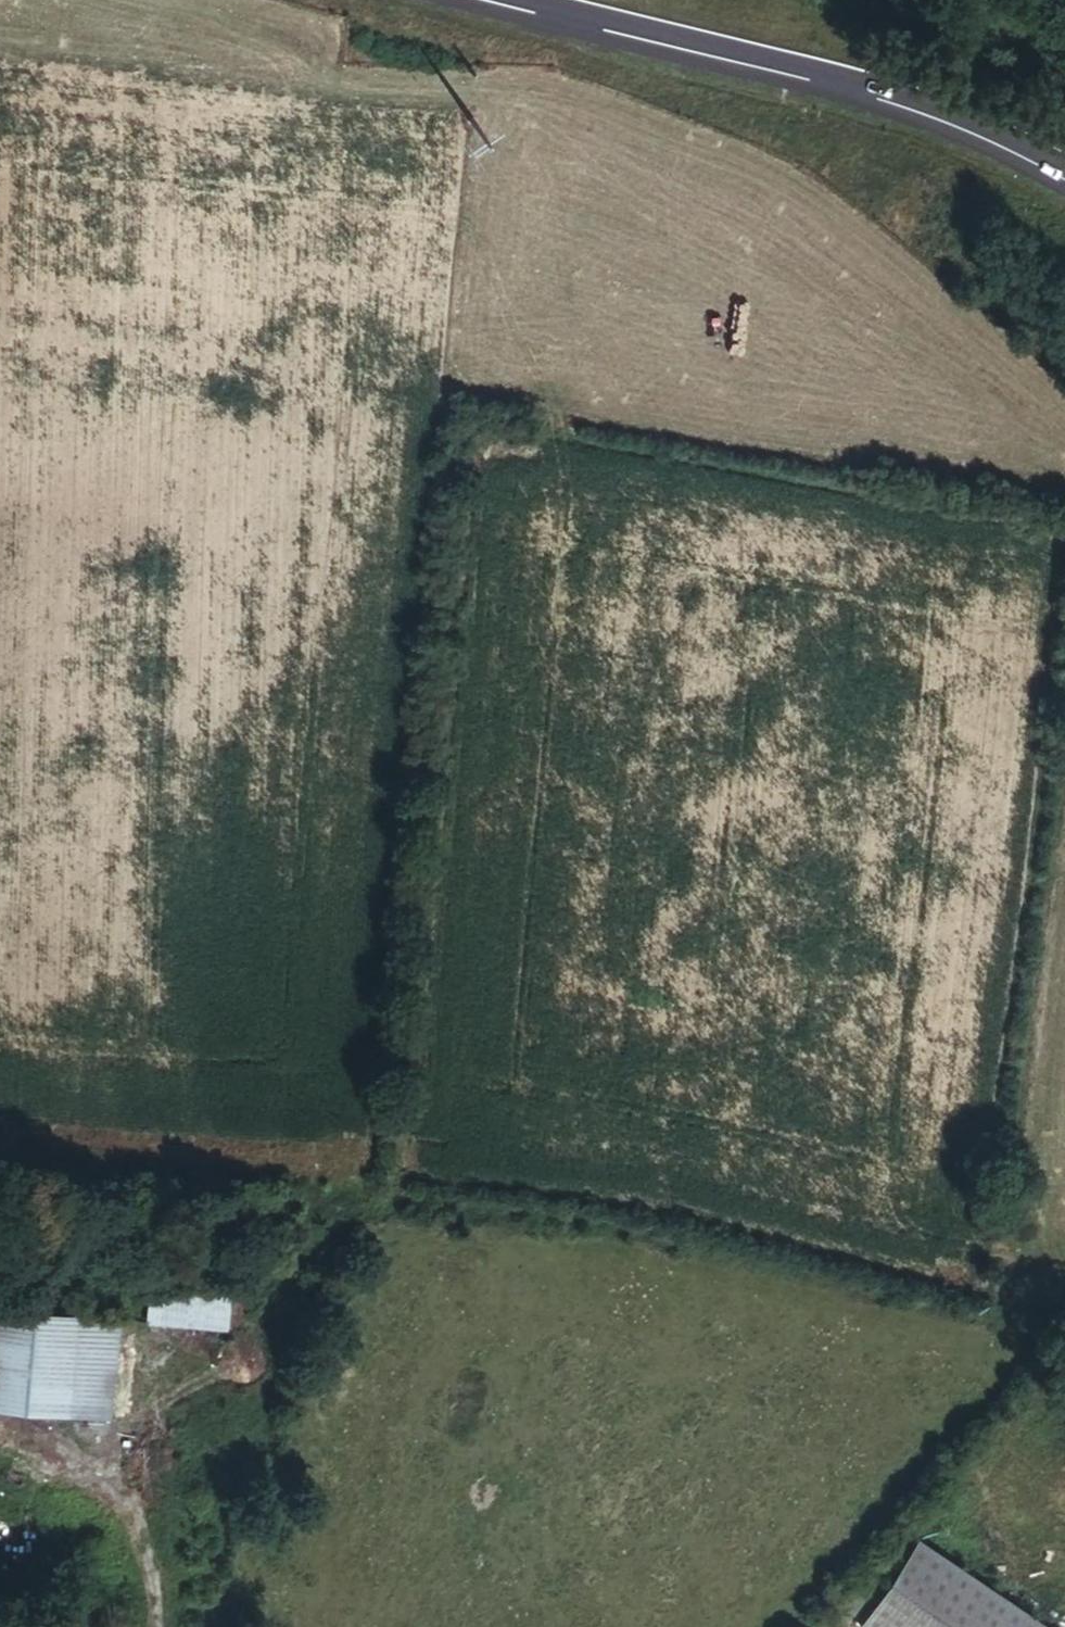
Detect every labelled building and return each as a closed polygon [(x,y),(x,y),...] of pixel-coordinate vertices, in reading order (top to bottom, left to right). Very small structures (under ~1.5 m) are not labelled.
[(229,1330),(235,1272),(158,1266),(152,1324),(229,1330)] [(119,1319),(0,1308),(0,1406),(111,1417),(119,1319)] [(916,1530),(858,1614),(877,1626),(1054,1626),(916,1530)]
